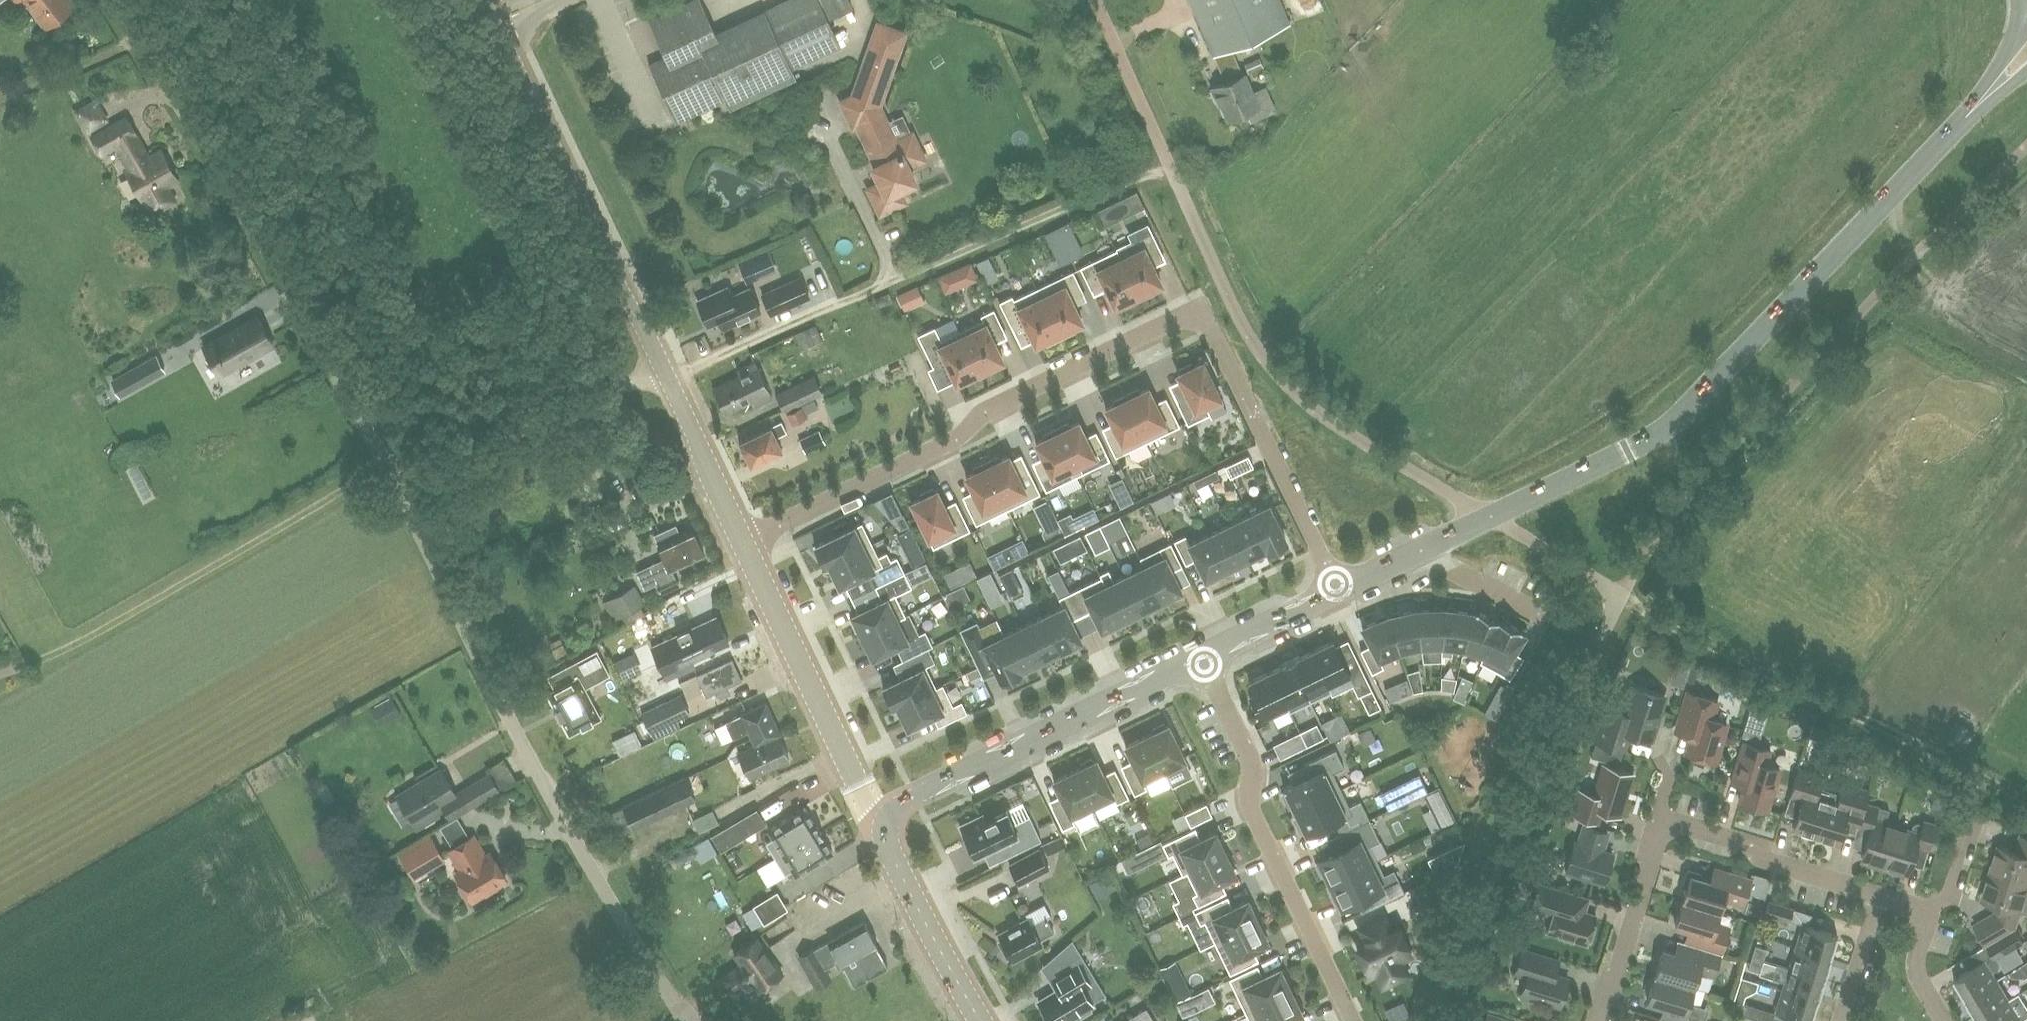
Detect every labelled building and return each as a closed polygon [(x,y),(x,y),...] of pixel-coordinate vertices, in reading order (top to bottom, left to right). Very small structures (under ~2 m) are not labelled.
[(46,27),(75,6),(70,0),(26,0),(46,27)] [(826,17),(850,6),(847,0),(784,0),(715,32),(700,0),(689,0),(648,19),(664,55),(648,63),(675,121),(724,98),(729,108),(796,77),(791,66),(839,43),(826,17)] [(1231,47),(1289,22),(1280,0),(1190,0),(1223,78),(1209,84),(1218,105),(1221,104),(1227,119),(1259,106),(1244,69),(1241,70),(1231,47)] [(895,141),(878,105),(904,32),(878,23),(852,95),(841,101),(853,126),(857,124),(876,164),(872,166),(880,182),(868,188),(880,212),(904,201),(898,189),(914,181),(907,166),(923,158),(911,133),(895,141)] [(172,200),(165,188),(178,180),(160,149),(149,155),(145,149),(143,150),(134,135),(136,133),(126,116),(91,136),(101,153),(116,145),(128,167),(125,169),(143,200),(145,199),(152,211),(172,200)] [(1131,241),(1115,248),(1116,249),(1140,299),(1154,292),(1152,287),(1161,283),(1153,266),(1151,261),(1163,255),(1152,232),(1148,224),(1128,234),(1131,241)] [(1077,243),(1066,248),(1071,258),(1082,253),(1077,243)] [(1066,248),(1055,253),(1061,264),(1071,258),(1066,248)] [(1116,249),(1080,267),(1091,290),(1104,284),(1114,306),(1123,301),(1125,306),(1140,299),(1116,249)] [(996,261),(983,267),(996,293),(1009,287),(996,261)] [(976,279),(969,264),(962,267),(968,282),(976,279)] [(1037,288),(1061,337),(1075,330),(1073,326),(1082,321),(1071,299),(1084,293),(1073,270),(1037,288)] [(953,288),(947,274),(939,277),(945,292),(953,288)] [(771,312),(808,296),(799,276),(762,293),(771,312)] [(749,287),(731,295),(727,287),(697,300),(708,324),(719,319),(723,327),(760,311),(749,287)] [(1023,319),(1035,344),(1044,340),(1046,344),(1061,337),(1037,288),(1014,299),(1012,295),(999,302),(1010,325),(1023,319)] [(898,296),(904,308),(913,304),(907,291),(898,296)] [(960,330),(982,375),(996,368),(994,364),(1003,360),(992,338),(1005,332),(993,308),(981,315),(983,319),(960,330)] [(227,368),(274,343),(259,315),(212,340),(227,368)] [(801,348),(822,339),(815,323),(794,333),(801,348)] [(981,375),(960,330),(941,340),(934,326),(917,335),(933,367),(945,361),(956,383),(965,378),(967,382),(981,375)] [(163,371),(155,357),(142,364),(144,367),(131,374),(138,385),(163,371)] [(754,405),(772,396),(754,361),(737,369),(739,374),(712,387),(725,412),(751,399),(754,405)] [(1204,364),(1202,361),(1193,366),(1191,363),(1178,369),(1180,373),(1177,374),(1187,393),(1175,399),(1188,424),(1209,414),(1211,418),(1226,410),(1210,377),(1213,375),(1207,362),(1204,364)] [(784,410),(821,391),(813,375),(776,394),(784,410)] [(1138,389),(1125,395),(1147,441),(1179,425),(1168,402),(1157,408),(1148,388),(1139,392),(1138,389)] [(1115,456),(1147,441),(1125,395),(1112,401),(1114,404),(1105,408),(1115,428),(1104,433),(1115,456)] [(790,424),(807,417),(805,414),(818,407),(814,398),(800,405),(801,406),(784,413),(790,424)] [(750,465),(782,449),(776,437),(787,431),(781,420),(738,441),(750,465)] [(1077,475),(1109,459),(1098,436),(1087,441),(1078,422),(1069,426),(1068,422),(1055,429),(1077,475)] [(804,453),(819,446),(826,442),(825,440),(819,429),(798,440),(804,453)] [(1055,429),(1043,435),(1044,438),(1035,442),(1045,462),(1034,467),(1045,490),(1077,475),(1055,429)] [(1248,455),(1224,466),(1230,477),(1253,466),(1248,455)] [(1008,508),(1040,493),(1029,470),(1018,475),(1008,456),(1000,460),(998,456),(985,462),(1008,508)] [(985,462),(973,469),(974,472),(966,476),(975,496),(965,501),(976,524),(1008,508),(985,462)] [(1215,469),(1205,475),(1209,482),(1219,477),(1215,469)] [(1209,482),(1205,475),(1193,480),(1197,488),(1209,482)] [(933,547),(970,529),(958,505),(946,511),(936,490),(934,491),(932,488),(920,494),(921,497),(912,502),(933,547)] [(1248,515),(1265,549),(1266,548),(1267,550),(1286,541),(1268,505),(1248,515)] [(1070,513),(1057,520),(1064,535),(1099,518),(1093,507),(1073,517),(1070,513)] [(1245,558),(1265,549),(1248,515),(1229,524),(1245,558)] [(1053,517),(1042,523),(1044,527),(1042,533),(1046,540),(1061,533),(1053,517)] [(1100,526),(1105,536),(1108,542),(1115,538),(1118,537),(1110,521),(1100,526)] [(872,544),(862,522),(815,545),(824,565),(828,563),(829,564),(872,544)] [(654,534),(665,558),(635,572),(643,590),(656,584),(661,593),(679,585),(674,573),(672,573),(670,569),(704,553),(692,527),(679,533),(675,524),(654,534)] [(1226,568),(1245,558),(1229,524),(1209,534),(1226,568)] [(1090,543),(1105,536),(1100,526),(1085,533),(1090,543)] [(1226,568),(1209,534),(1189,544),(1185,535),(1174,541),(1185,564),(1196,558),(1206,578),(1226,568)] [(1163,556),(1144,566),(1161,600),(1181,590),(1171,571),(1182,566),(1170,542),(1159,548),(1163,556)] [(1277,563),(1296,555),(1291,543),(1272,551),(1277,563)] [(829,564),(840,586),(844,583),(867,572),(874,586),(875,586),(904,572),(897,556),(890,559),(886,552),(878,556),(872,544),(829,564)] [(1141,610),(1161,600),(1144,566),(1125,576),(1141,610)] [(1019,585),(1011,569),(999,575),(1007,591),(1019,585)] [(1141,610),(1125,576),(1114,581),(1108,569),(1099,574),(1101,577),(1121,619),(1141,610)] [(859,629),(862,636),(905,615),(895,595),(911,587),(904,572),(875,586),(882,600),(852,614),(853,618),(850,619),(856,630),(859,629)] [(997,588),(989,572),(977,578),(985,594),(997,588)] [(1101,629),(1121,619),(1101,577),(1070,592),(1081,615),(1092,610),(1101,629)] [(953,604),(973,594),(964,579),(945,590),(953,604)] [(613,621),(640,606),(630,587),(614,595),(602,602),(613,621)] [(1070,620),(1081,615),(1070,592),(1059,598),(1063,606),(1043,616),(1060,650),(1080,640),(1070,620)] [(1416,610),(1421,650),(1422,661),(1441,660),(1442,643),(1444,607),(1416,610)] [(1471,612),(1444,607),(1442,643),(1464,646),(1471,612)] [(647,608),(631,619),(642,636),(659,625),(647,608)] [(1416,610),(1388,616),(1401,654),(1421,650),(1416,610)] [(1499,619),(1476,610),(1475,611),(1476,612),(1475,613),(1471,612),(1464,646),(1484,653),(1499,619)] [(902,660),(919,652),(932,645),(925,631),(906,640),(896,619),(905,615),(862,636),(872,657),(895,646),(902,660)] [(728,642),(717,616),(690,628),(689,626),(677,632),(678,634),(651,646),(659,662),(663,672),(678,665),(728,642)] [(1043,616),(1024,625),(1041,659),(1060,650),(1043,616)] [(1371,644),(1360,650),(1371,673),(1383,667),(1381,662),(1401,654),(1388,616),(1362,627),(1371,644)] [(1499,619),(1484,653),(1481,662),(1498,671),(1509,679),(1523,657),(1510,648),(1520,632),(1516,630),(1516,629),(1518,629),(1518,628),(1499,619)] [(976,623),(960,631),(983,678),(997,671),(1002,681),(1020,672),(1019,670),(1021,669),(1005,635),(996,639),(994,637),(985,633),(982,635),(976,623)] [(1021,669),(1041,659),(1024,625),(1005,635),(1021,669)] [(1351,683),(1357,696),(1371,689),(1358,662),(1347,668),(1340,653),(1338,654),(1332,641),(1312,651),(1327,683),(1338,678),(1339,680),(1348,684),(1351,683)] [(572,679),(547,692),(568,733),(599,717),(579,677),(603,664),(597,651),(565,667),(572,679)] [(1301,655),(1290,660),(1311,702),(1331,692),(1327,683),(1312,651),(1301,656),(1301,655)] [(897,706),(936,687),(926,666),(919,652),(902,660),(909,674),(899,678),(883,687),(892,706),(897,704),(897,706)] [(731,658),(696,675),(706,697),(716,692),(719,698),(730,693),(727,687),(741,680),(731,658)] [(1280,666),(1269,672),(1287,708),(1289,712),(1311,702),(1290,660),(1280,665),(1280,666)] [(1261,720),(1287,708),(1269,672),(1249,682),(1255,694),(1250,697),(1261,720)] [(1651,738),(1665,693),(1633,683),(1632,687),(1629,689),(1627,696),(1628,699),(1625,711),(1607,706),(1597,740),(1624,748),(1630,731),(1651,738)] [(897,706),(908,727),(946,708),(936,687),(897,706)] [(1457,687),(1453,698),(1464,703),(1469,691),(1457,687)] [(1691,736),(1687,751),(1716,760),(1727,722),(1713,717),(1719,699),(1688,690),(1676,731),(1691,736)] [(650,731),(690,712),(681,693),(642,712),(650,731)] [(755,744),(777,734),(780,733),(765,701),(739,713),(740,714),(715,726),(722,742),(748,730),(755,744)] [(380,715),(386,722),(402,710),(396,703),(380,715)] [(1502,710),(1489,703),(1484,713),(1496,720),(1502,710)] [(1328,723),(1335,738),(1350,731),(1342,716),(1328,723)] [(1165,774),(1186,763),(1168,725),(1165,726),(1164,723),(1152,728),(1154,732),(1146,735),(1165,774)] [(1317,724),(1300,732),(1306,745),(1323,737),(1317,724)] [(1824,730),(1812,725),(1808,737),(1818,740),(1820,741),(1823,732),(1824,730)] [(1223,730),(1214,734),(1223,753),(1232,749),(1223,730)] [(1300,732),(1273,745),(1280,758),(1306,745),(1300,732)] [(755,744),(737,752),(749,777),(788,759),(777,734),(755,744)] [(1146,735),(1125,745),(1135,765),(1123,771),(1134,794),(1146,788),(1144,784),(1165,774),(1146,735)] [(1767,809),(1780,767),(1767,763),(1771,749),(1744,740),(1732,781),(1745,785),(1740,801),(1767,809)] [(1295,811),(1341,789),(1333,772),(1344,767),(1335,749),(1304,764),(1310,775),(1283,788),(1284,789),(1286,792),(1282,794),(1288,808),(1293,806),(1295,811)] [(1074,770),(1093,808),(1114,798),(1116,803),(1128,797),(1117,774),(1105,779),(1096,760),(1093,761),(1092,758),(1080,763),(1082,766),(1074,770)] [(1619,814),(1633,772),(1605,763),(1596,793),(1582,789),(1574,812),(1597,820),(1601,808),(1619,814)] [(1816,835),(1828,798),(1827,798),(1830,791),(1819,788),(1824,775),(1798,767),(1790,794),(1803,798),(1794,828),(1816,835)] [(451,818),(471,806),(498,790),(488,773),(460,789),(461,790),(454,793),(439,768),(396,793),(416,827),(438,814),(435,809),(443,804),(451,818)] [(1074,770),(1053,780),(1063,800),(1051,806),(1062,829),(1074,823),(1072,819),(1093,808),(1074,770)] [(684,777),(623,806),(633,827),(694,799),(684,777)] [(1866,801),(1869,789),(1848,783),(1844,794),(1841,793),(1840,794),(1830,791),(1827,798),(1828,798),(1816,835),(1839,842),(1849,812),(1861,816),(1866,801)] [(1438,786),(1423,793),(1427,801),(1442,794),(1438,786)] [(1951,794),(1938,788),(1936,792),(1940,802),(1946,804),(1951,794)] [(1369,819),(1360,800),(1349,806),(1341,789),(1295,811),(1297,816),(1293,818),(1300,832),(1304,830),(1306,833),(1305,834),(1306,835),(1334,821),(1340,833),(1369,819)] [(1885,864),(1897,826),(1884,822),(1888,808),(1866,801),(1861,816),(1858,827),(1870,831),(1862,857),(1885,864)] [(1206,803),(1184,813),(1190,825),(1212,815),(1206,803)] [(775,858),(757,869),(767,885),(792,869),(795,875),(830,853),(831,854),(832,853),(831,851),(822,836),(823,835),(816,824),(815,824),(805,809),(806,809),(805,807),(803,808),(803,809),(768,830),(773,838),(766,842),(775,858)] [(973,854),(1002,841),(1009,855),(1041,840),(1029,816),(1012,824),(1006,812),(986,822),(983,815),(960,826),(973,854)] [(1340,833),(1334,835),(1341,848),(1318,859),(1319,861),(1315,863),(1321,875),(1325,873),(1329,882),(1377,860),(1370,845),(1379,840),(1369,819),(1340,833)] [(1908,872),(1916,845),(1928,849),(1936,823),(1923,819),(1923,823),(1913,823),(1911,831),(1897,826),(1885,864),(1908,872)] [(721,852),(743,839),(733,823),(711,837),(721,852)] [(1603,849),(1608,831),(1585,824),(1579,841),(1575,840),(1567,868),(1604,880),(1608,867),(1612,865),(1614,859),(1612,856),(1613,852),(1603,849)] [(1228,852),(1222,838),(1219,840),(1214,832),(1195,841),(1189,830),(1162,844),(1168,856),(1172,853),(1182,874),(1187,872),(1228,852)] [(413,877),(445,858),(429,832),(398,851),(413,877)] [(485,855),(472,834),(448,849),(460,870),(455,873),(471,899),(505,879),(490,852),(485,855)] [(1999,844),(1991,871),(2026,882),(2026,835),(2021,834),(2017,845),(2014,848),(1999,844)] [(1019,884),(1049,868),(1038,847),(1007,863),(1019,884)] [(1187,872),(1197,892),(1192,894),(1197,905),(1221,894),(1215,884),(1235,874),(1231,866),(1234,864),(1228,852),(1187,872)] [(1140,867),(1133,853),(1120,860),(1127,874),(1140,867)] [(1364,895),(1369,907),(1404,890),(1393,869),(1383,874),(1377,860),(1329,882),(1334,892),(1330,893),(1336,906),(1340,904),(1341,906),(1364,895)] [(1445,898),(1455,866),(1456,866),(1434,876),(1435,877),(1445,898)] [(1743,905),(1751,878),(1715,866),(1710,879),(1699,876),(1700,872),(1687,868),(1682,884),(1687,886),(1683,898),(1719,909),(1723,898),(1743,905)] [(2020,911),(2026,913),(2026,882),(1991,871),(1983,898),(1998,902),(1999,907),(1998,909),(1975,923),(1987,944),(2015,927),(2020,911)] [(1576,892),(1539,881),(1531,907),(1552,913),(1547,929),(1588,942),(1597,913),(1586,910),(1590,897),(1575,893),(1576,892)] [(788,908),(777,890),(752,905),(763,923),(788,908)] [(1222,898),(1194,912),(1200,924),(1205,922),(1214,941),(1260,919),(1259,918),(1254,906),(1251,908),(1247,899),(1227,909),(1222,898)] [(1730,925),(1716,920),(1719,909),(1683,898),(1675,923),(1688,927),(1683,941),(1696,945),(1696,944),(1721,952),(1730,925)] [(1789,920),(1793,907),(1769,900),(1765,912),(1789,920)] [(1442,907),(1429,913),(1428,913),(1427,914),(1428,915),(1432,922),(1432,923),(1432,924),(1438,921),(1442,907)] [(1055,931),(1046,915),(1031,924),(1029,919),(998,936),(1005,948),(1002,950),(1007,958),(1010,956),(1011,958),(1041,942),(1040,939),(1055,931)] [(1399,959),(1410,953),(1398,928),(1390,931),(1383,917),(1360,928),(1367,943),(1356,948),(1369,973),(1376,970),(1383,985),(1406,973),(1399,959)] [(1214,941),(1230,974),(1253,962),(1248,951),(1267,942),(1263,933),(1266,932),(1260,919),(1214,941)] [(887,964),(863,921),(828,941),(827,940),(813,948),(798,956),(814,987),(831,978),(822,963),(832,957),(838,968),(842,965),(853,984),(887,964)] [(1796,945),(1831,956),(1838,934),(1803,923),(1796,945)] [(1966,997),(1997,978),(1993,971),(1999,968),(2000,963),(1996,957),(2024,941),(2015,927),(1987,944),(1993,954),(1962,973),(1954,977),(1966,997)] [(757,991),(782,974),(756,936),(731,953),(738,963),(719,976),(732,994),(750,981),(757,991)] [(1714,975),(1721,952),(1696,944),(1696,945),(1692,957),(1663,948),(1655,973),(1694,985),(1699,970),(1714,975)] [(1751,956),(1763,959),(1766,948),(1755,944),(1751,956)] [(1824,978),(1831,956),(1796,945),(1789,967),(1824,978)] [(1560,1005),(1569,977),(1555,972),(1559,958),(1522,947),(1515,971),(1527,974),(1521,993),(1560,1005)] [(1096,980),(1080,953),(1079,953),(1079,954),(1069,960),(1069,959),(1068,960),(1071,966),(1052,978),(1059,990),(1038,1002),(1050,1020),(1064,1020),(1075,1015),(1077,1018),(1090,1010),(1088,1006),(1092,1004),(1091,1003),(1091,1002),(1090,1002),(1082,989),(1096,980)] [(1759,971),(1763,959),(1751,956),(1748,967),(1759,971)] [(1824,978),(1789,967),(1776,963),(1772,977),(1785,981),(1782,989),(1817,1000),(1824,978)] [(1281,970),(1279,967),(1257,978),(1252,967),(1229,978),(1245,1013),(1290,991),(1287,983),(1290,982),(1284,969),(1281,970)] [(1694,985),(1655,973),(1647,999),(1665,1004),(1661,1017),(1674,1020),(1705,1020),(1706,1016),(1699,1014),(1701,1005),(1689,1001),(1694,985)] [(1775,1011),(1742,1001),(1748,978),(1740,976),(1733,998),(1730,1010),(1764,1020),(1772,1020),(1775,1011)] [(1978,1017),(2009,997),(1997,978),(1966,997),(1978,1017)] [(1840,1002),(1845,989),(1832,983),(1826,996),(1840,1002)] [(1782,989),(1775,1011),(1806,1020),(1811,1020),(1817,1000),(1782,989)] [(1185,1011),(1217,1004),(1214,991),(1182,998),(1185,1011)] [(1294,998),(1290,991),(1245,1013),(1249,1020),(1287,1020),(1302,1014),(1300,1011),(1303,1009),(1297,996),(1294,998)] [(1978,1017),(1981,1020),(2026,1020),(2026,1004),(2025,1001),(2015,1008),(2009,997),(1978,1017)] [(1146,1008),(1125,1020),(1153,1020),(1146,1008)] [(1515,1020),(1488,1011),(1485,1020),(1515,1020)]
